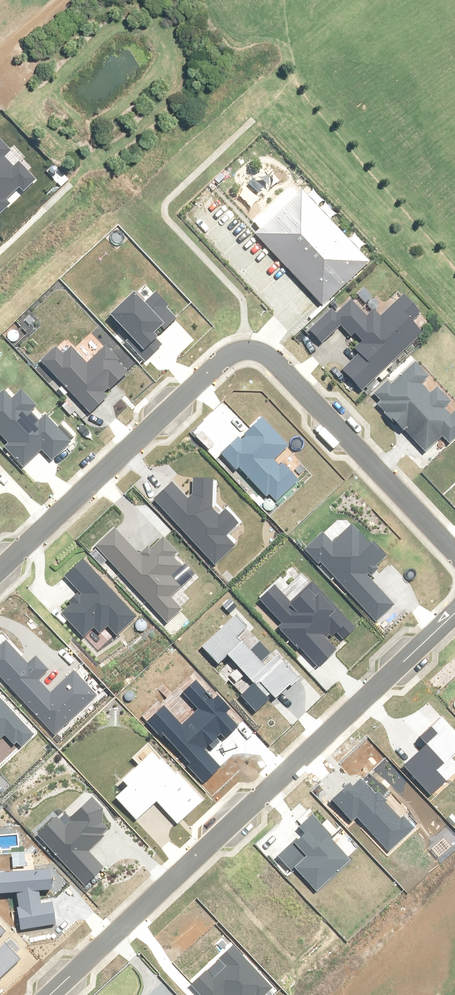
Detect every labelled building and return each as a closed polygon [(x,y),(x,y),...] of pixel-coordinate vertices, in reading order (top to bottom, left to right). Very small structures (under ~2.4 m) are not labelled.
[(7,206),(2,201),(17,186),(23,191),(33,181),(17,166),(12,171),(2,160),(9,153),(0,144),(0,214),(7,206)] [(368,263),(307,192),(259,233),(320,304),(368,263)] [(162,332),(174,320),(154,299),(144,308),(132,296),(109,318),(124,333),(119,337),(142,362),(159,347),(149,337),(158,327),(162,332)] [(419,315),(403,298),(380,320),(373,313),(366,319),(351,303),(336,317),(331,312),(310,332),(322,345),(340,328),(350,338),(353,335),(362,344),(354,351),(359,357),(342,372),(360,392),(421,335),(410,324),(419,315)] [(54,349),(39,363),(86,413),(125,376),(101,350),(86,364),(72,349),(63,358),(54,349)] [(415,365),(391,386),(389,384),(374,397),(384,409),(379,413),(401,438),(405,435),(422,455),(442,438),(448,444),(454,438),(454,414),(450,418),(442,409),(449,403),(437,390),(429,397),(419,386),(427,378),(415,365)] [(7,444),(3,448),(21,467),(40,450),(50,460),(68,443),(46,419),(38,426),(27,415),(35,408),(21,394),(12,402),(5,394),(0,398),(0,436),(7,444)] [(258,418),(220,455),(236,471),(239,469),(266,496),(268,494),(276,502),(297,481),(273,457),(285,446),(258,418)] [(170,485),(153,501),(215,564),(233,547),(223,537),(235,525),(223,513),(219,517),(209,507),(213,503),(213,482),(193,482),(193,496),(187,502),(170,485)] [(320,536),(304,551),(375,623),(393,606),(366,579),(386,560),(370,544),(368,546),(349,527),(330,546),(320,536)] [(113,532),(95,549),(166,621),(179,609),(170,599),(180,589),(171,579),(181,569),(171,559),(175,556),(160,540),(140,560),(113,532)] [(107,588),(84,562),(66,577),(81,594),(65,608),(67,610),(62,614),(85,640),(95,631),(99,636),(108,629),(116,638),(137,618),(108,586),(107,588)] [(273,587),(258,601),(281,624),(278,627),(316,666),(354,629),(310,585),(290,604),(273,587)] [(246,629),(233,617),(200,649),(215,664),(224,655),(253,685),(239,698),(254,714),(292,677),(274,659),(263,670),(258,664),(267,655),(256,644),(247,653),(234,640),(246,629)] [(53,737),(97,695),(75,672),(52,694),(39,681),(48,673),(35,660),(28,666),(0,637),(0,682),(53,737)] [(161,708),(146,723),(204,782),(218,768),(206,755),(235,727),(223,714),(226,710),(215,700),(212,703),(190,680),(177,693),(196,712),(180,728),(161,708)] [(3,736),(17,750),(32,736),(0,703),(0,739),(3,736)] [(430,796),(454,773),(454,766),(447,758),(454,750),(454,739),(438,721),(417,740),(424,747),(403,767),(430,796)] [(202,803),(151,753),(121,784),(124,787),(111,801),(136,825),(153,807),(176,829),(202,803)] [(343,790),(330,802),(351,824),(356,819),(389,853),(413,831),(377,793),(372,798),(358,783),(346,794),(343,790)] [(54,818),(36,837),(86,886),(103,869),(87,854),(106,834),(103,814),(88,800),(71,817),(74,819),(65,828),(54,818)] [(350,861),(309,818),(298,828),(303,834),(276,859),(289,873),(294,868),(317,892),(350,861)] [(0,875),(0,894),(15,893),(18,930),(51,927),(50,904),(40,905),(39,892),(49,891),(47,871),(0,875)] [(18,961),(3,946),(0,949),(0,978),(18,961)] [(232,946),(217,960),(225,969),(214,981),(205,971),(192,983),(204,994),(265,994),(272,988),(232,946)]
